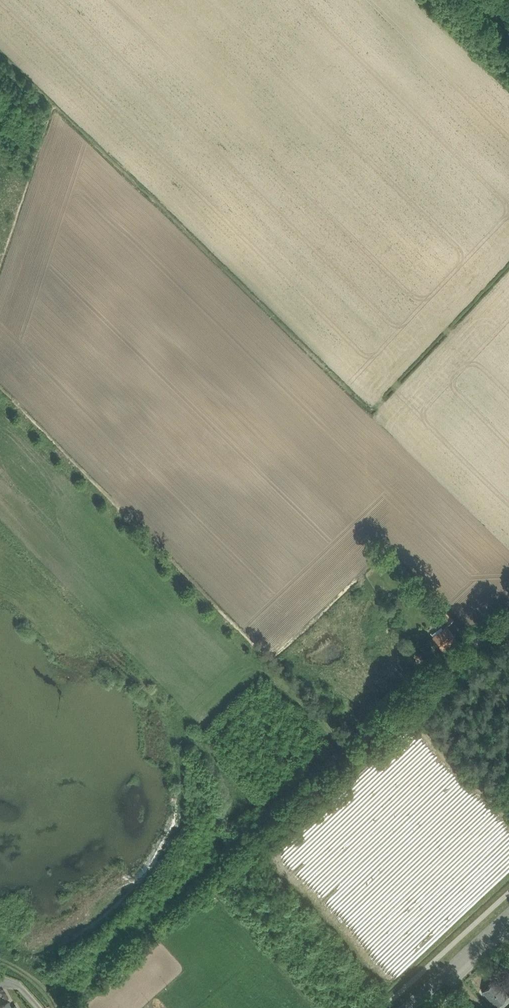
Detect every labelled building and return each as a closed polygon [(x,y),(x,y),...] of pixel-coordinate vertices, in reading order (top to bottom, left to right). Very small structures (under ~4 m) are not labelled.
[(446,612),(441,617),(448,624),(454,619),(446,612)] [(447,627),(434,637),(442,647),(455,637),(447,627)] [(496,1005),(508,993),(496,980),(483,991),(496,1005)]
